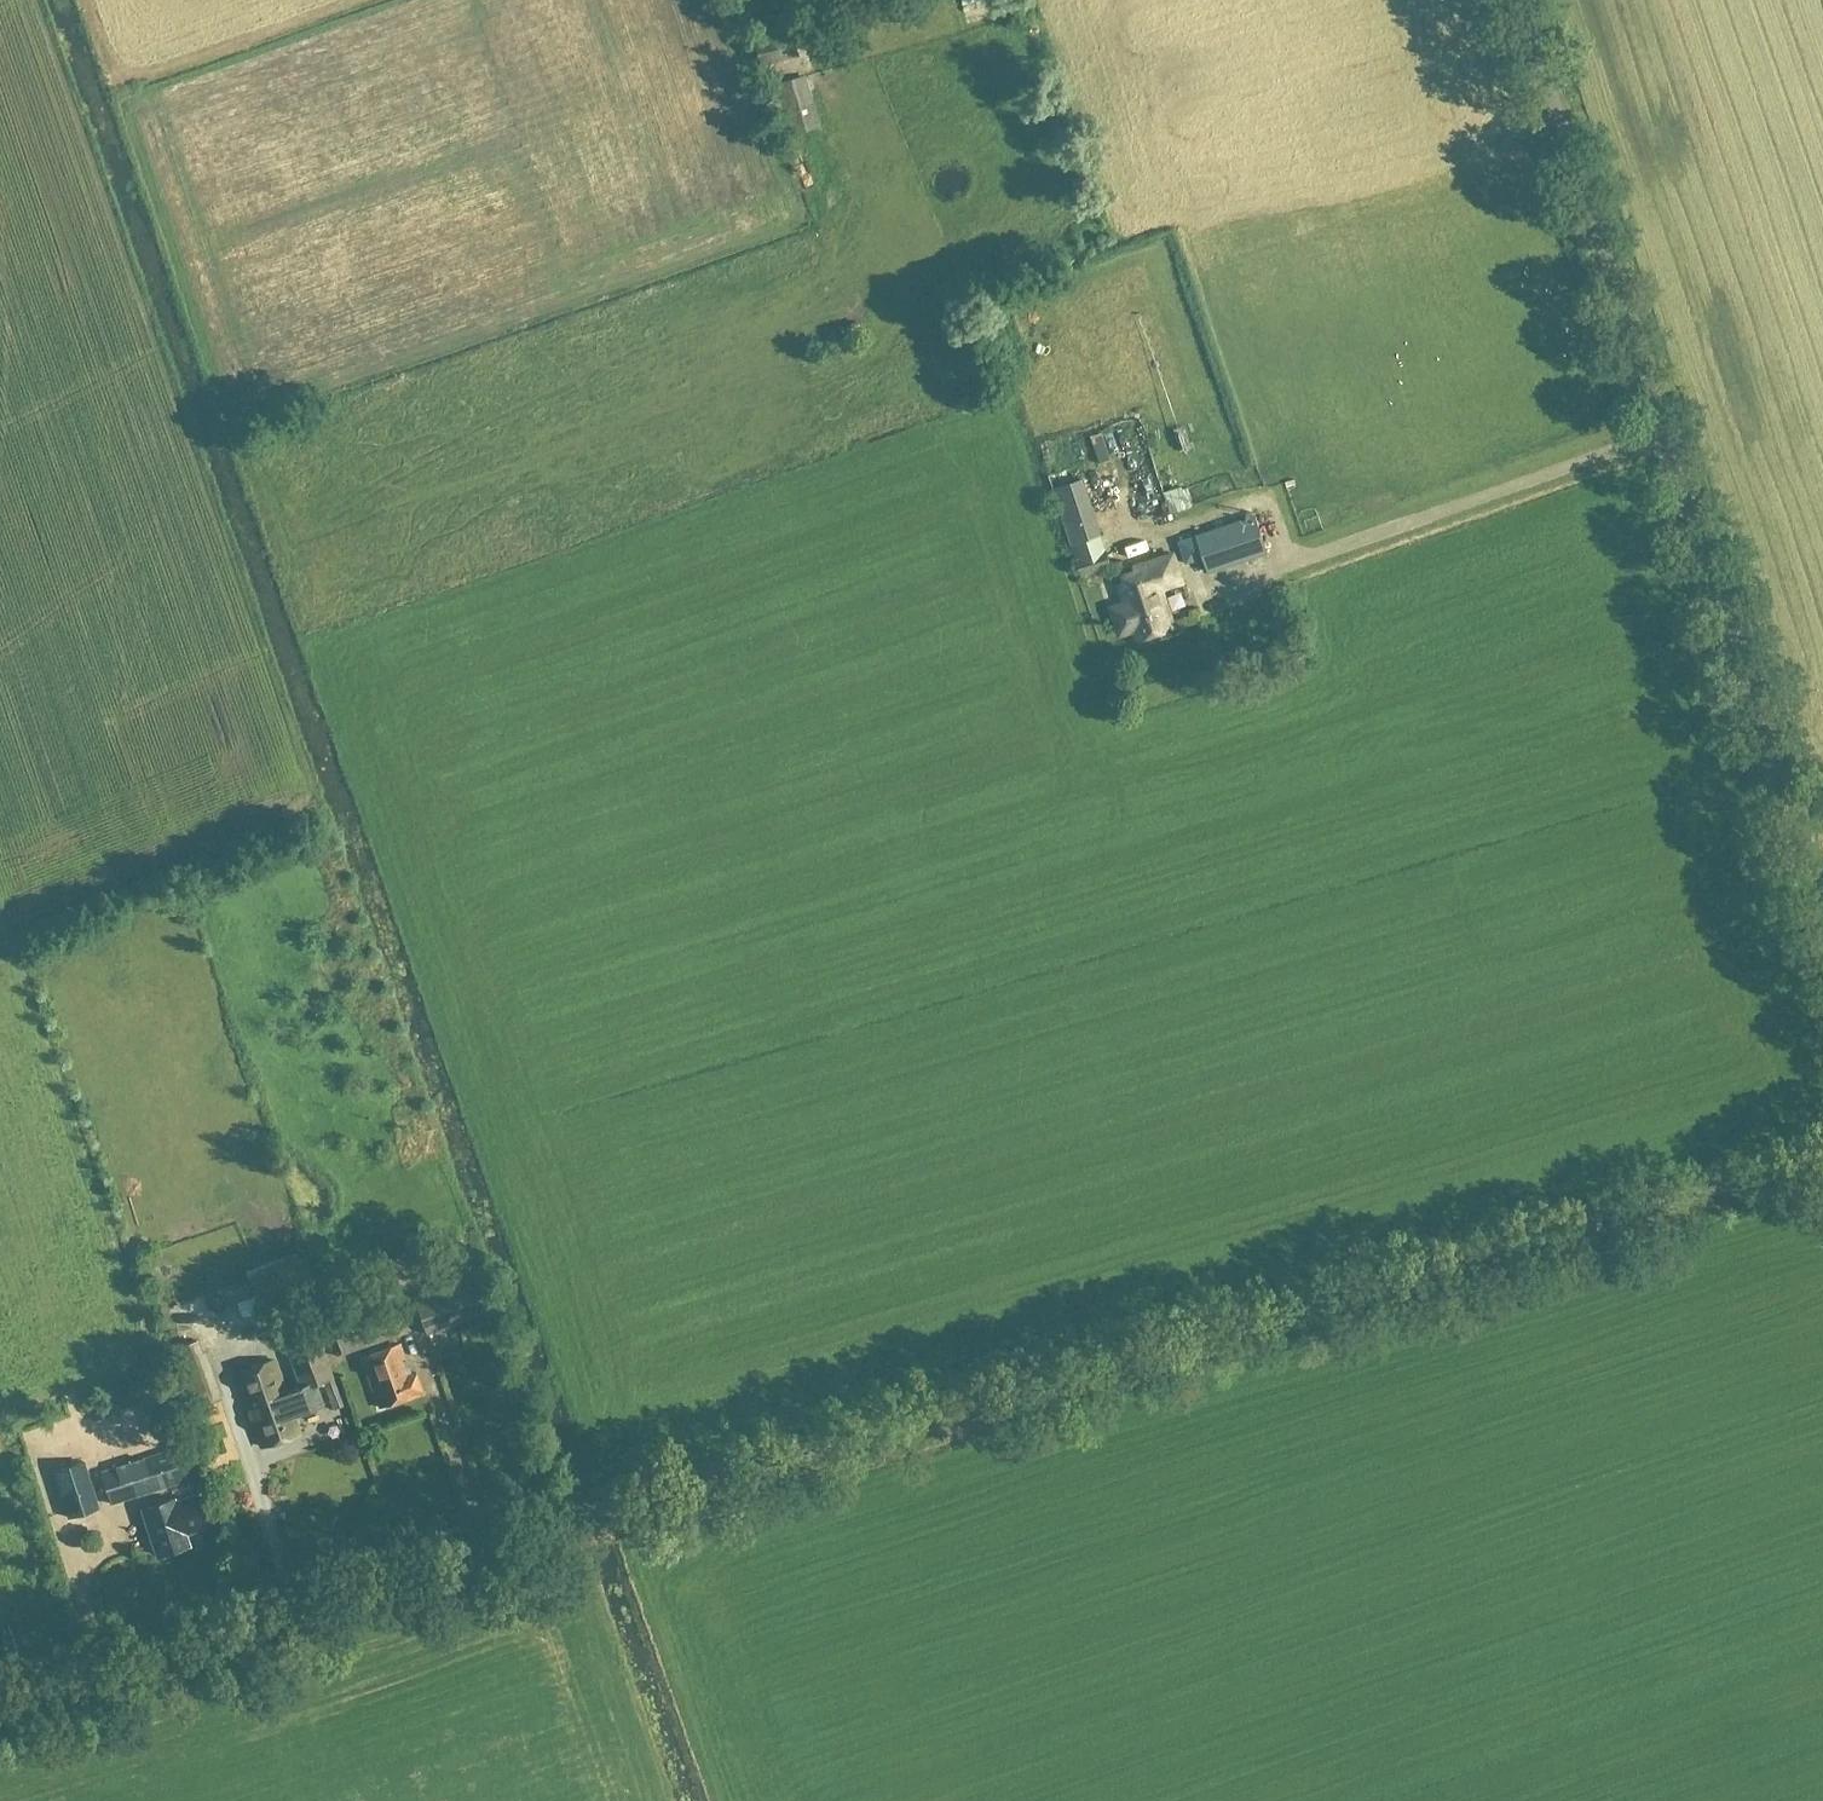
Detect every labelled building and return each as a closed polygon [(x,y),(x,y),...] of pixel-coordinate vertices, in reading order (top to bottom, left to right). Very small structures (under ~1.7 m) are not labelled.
[(782,0),(748,0),(755,27),(787,19),(782,0)] [(761,66),(799,57),(792,31),(755,40),(761,66)] [(819,127),(804,77),(774,86),(787,137),(819,127)] [(863,336),(858,322),(840,328),(844,342),(863,336)] [(1091,434),(1100,461),(1111,457),(1102,430),(1091,434)] [(1108,566),(1081,480),(1052,489),(1079,575),(1108,566)] [(1253,518),(1196,537),(1208,573),(1265,554),(1253,518)] [(1181,584),(1172,555),(1132,568),(1136,580),(1118,586),(1127,614),(1112,618),(1119,637),(1133,632),(1136,642),(1173,629),(1160,590),(1181,584)] [(1094,600),(1110,594),(1105,578),(1089,584),(1094,600)] [(302,1258),(246,1278),(259,1315),(315,1294),(302,1258)] [(471,1279),(432,1291),(411,1298),(424,1337),(484,1317),(471,1279)] [(382,1296),(324,1316),(340,1356),(396,1337),(382,1296)] [(300,1390),(313,1385),(331,1379),(310,1322),(280,1333),(300,1388),(300,1390)] [(197,1341),(166,1352),(185,1411),(220,1400),(205,1353),(201,1353),(197,1341)] [(397,1346),(359,1360),(378,1412),(416,1399),(415,1395),(420,1392),(414,1375),(408,1376),(397,1346)] [(300,1390),(300,1388),(283,1394),(272,1361),(235,1374),(261,1448),(298,1435),(292,1416),(320,1406),(313,1385),(300,1390)] [(181,1448),(98,1473),(108,1505),(191,1481),(181,1448)] [(83,1463),(49,1473),(64,1521),(98,1510),(83,1463)] [(192,1496),(140,1513),(156,1559),(187,1548),(183,1537),(203,1530),(192,1496)]
